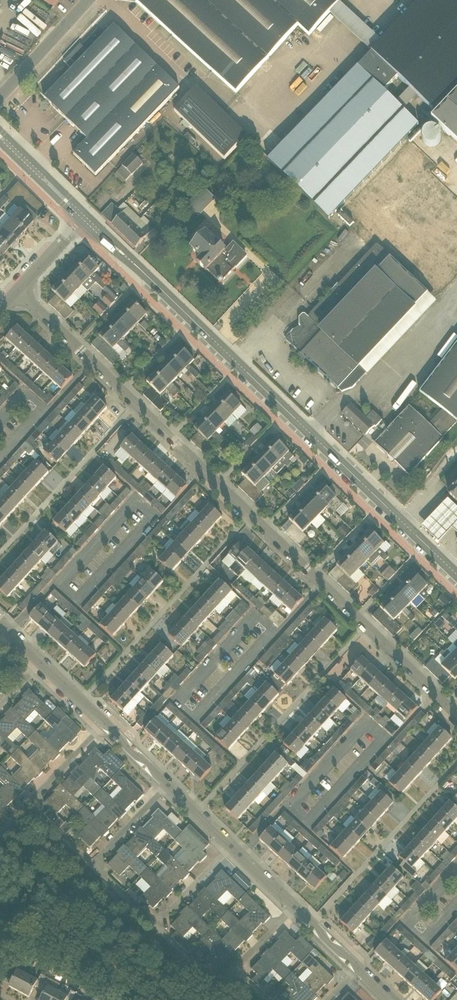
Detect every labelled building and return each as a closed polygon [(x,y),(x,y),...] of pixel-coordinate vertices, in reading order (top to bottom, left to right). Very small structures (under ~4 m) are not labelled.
[(372,51),(372,52),(358,67),(358,66),(268,160),(329,219),(419,125),(404,110),(418,96),(433,110),(456,85),(456,0),(421,0),(382,41),(340,2),(341,0),(138,0),(136,2),(236,93),(298,25),(309,35),(330,13),(372,51)] [(14,25),(37,42),(54,18),(32,1),(14,25)] [(180,89),(115,25),(89,52),(81,44),(64,62),(72,69),(44,98),(88,140),(74,154),(96,176),(180,89)] [(175,111),(189,124),(193,128),(215,104),(197,87),(175,111)] [(432,119),(450,136),(450,135),(456,141),(456,93),(432,119)] [(215,104),(193,128),(225,159),(248,136),(215,104)] [(126,181),(144,164),(135,155),(118,172),(126,181)] [(202,189),(189,204),(198,213),(212,198),(202,189)] [(1,209),(9,200),(4,196),(0,201),(0,208),(1,209)] [(139,207),(142,210),(149,203),(146,201),(139,207)] [(101,214),(108,220),(123,235),(141,218),(129,207),(125,203),(119,209),(112,203),(101,214)] [(25,231),(33,222),(14,205),(6,214),(25,231)] [(17,240),(25,231),(6,214),(5,213),(0,219),(0,225),(3,227),(17,240)] [(158,224),(164,230),(175,218),(169,213),(158,224)] [(123,235),(136,248),(147,237),(156,228),(150,223),(148,225),(141,218),(123,235)] [(17,240),(3,227),(0,231),(0,241),(9,249),(17,240)] [(228,253),(226,251),(220,245),(207,232),(192,248),(202,258),(198,263),(207,271),(208,271),(219,281),(219,285),(223,285),(223,281),(247,256),(235,245),(228,253)] [(1,258),(9,249),(0,241),(0,257),(1,258)] [(428,293),(377,246),(374,249),(339,283),(339,284),(338,284),(338,285),(308,314),(307,316),(305,316),(303,318),(303,320),(304,322),(287,338),(287,340),(286,340),(301,353),(299,355),(304,360),(305,358),(338,388),(339,389),(343,392),(343,391),(353,388),(366,373),(359,367),(428,293)] [(91,277),(95,273),(100,269),(86,255),(78,264),(91,277)] [(69,273),(82,286),(91,277),(78,264),(69,273)] [(74,294),(82,286),(69,273),(61,281),(74,294)] [(107,286),(108,285),(102,278),(101,279),(97,283),(104,289),(107,286)] [(74,294),(61,281),(52,290),(57,295),(49,303),(53,307),(61,298),(65,303),(66,303),(74,294)] [(103,300),(110,307),(116,300),(115,300),(108,294),(103,300)] [(57,311),(65,303),(61,298),(53,307),(57,311)] [(139,323),(147,314),(134,301),(125,310),(139,323)] [(101,316),(108,309),(100,302),(93,309),(101,316)] [(66,303),(65,303),(57,311),(61,315),(70,306),(66,303)] [(66,320),(73,312),(74,311),(70,306),(61,315),(66,320)] [(130,332),(139,323),(125,310),(117,319),(130,332)] [(122,340),(130,332),(117,319),(108,327),(122,340)] [(150,326),(145,321),(140,326),(146,331),(150,326)] [(18,327),(6,340),(16,348),(27,335),(18,327)] [(134,352),(122,340),(108,327),(92,344),(100,353),(108,344),(113,349),(117,353),(122,357),(126,353),(130,356),(134,352)] [(27,335),(16,348),(25,356),(37,343),(27,335)] [(123,339),(122,340),(130,348),(131,347),(123,339)] [(37,343),(25,356),(34,365),(46,352),(37,343)] [(100,353),(105,357),(113,349),(108,344),(100,353)] [(420,392),(443,410),(456,421),(456,344),(420,392)] [(186,369),(194,360),(181,347),(173,356),(186,369)] [(113,349),(105,357),(109,361),(117,353),(113,349)] [(2,355),(0,353),(0,362),(2,363),(6,358),(6,359),(9,356),(5,351),(2,355)] [(34,365),(43,373),(55,360),(46,352),(34,365)] [(117,353),(109,361),(113,365),(122,357),(117,353)] [(178,377),(186,369),(173,356),(164,364),(178,377)] [(15,367),(6,359),(6,358),(2,363),(11,371),(15,367)] [(55,360),(43,373),(53,381),(64,369),(55,360)] [(169,386),(172,383),(178,377),(164,364),(156,373),(169,386)] [(24,375),(15,367),(11,371),(20,380),(24,375)] [(53,381),(62,390),(74,377),(64,369),(53,381)] [(197,379),(200,375),(194,369),(190,373),(191,374),(192,374),(197,379)] [(160,394),(160,395),(161,394),(165,390),(169,386),(156,373),(147,382),(151,386),(156,390),(160,394)] [(20,380),(25,384),(29,388),(34,384),(24,375),(20,380)] [(80,383),(71,392),(76,396),(85,387),(80,383)] [(29,388),(39,397),(43,392),(34,384),(29,388)] [(172,388),(178,394),(180,390),(175,385),(172,388)] [(143,394),(148,399),(156,390),(151,386),(143,394)] [(16,391),(11,387),(10,388),(7,390),(12,395),(16,391)] [(172,388),(169,391),(175,397),(178,394),(172,388)] [(156,390),(148,399),(152,403),(160,394),(156,390)] [(43,401),(47,396),(43,392),(39,397),(43,401)] [(71,392),(63,401),(68,405),(76,396),(71,392)] [(233,415),(242,406),(228,393),(220,402),(233,415)] [(152,403),(156,407),(165,398),(161,394),(160,395),(160,394),(152,403)] [(108,408),(95,396),(86,406),(99,417),(108,408)] [(165,398),(156,407),(161,411),(169,403),(165,398)] [(68,405),(63,401),(55,410),(60,415),(68,405)] [(225,423),(233,415),(220,402),(212,410),(225,423)] [(351,404),(342,414),(366,436),(375,426),(376,427),(383,420),(374,412),(367,419),(351,404)] [(86,406),(78,415),(91,427),(99,417),(86,406)] [(416,468),(444,438),(443,437),(456,422),(456,421),(443,410),(429,424),(410,406),(388,428),(384,424),(381,428),(385,432),(375,443),(374,442),(374,443),(409,476),(410,476),(409,475),(416,468)] [(173,408),(168,412),(177,422),(182,418),(173,408)] [(55,410),(46,419),(51,424),(60,415),(55,410)] [(223,431),(220,428),(225,423),(212,410),(203,419),(220,435),(223,431)] [(70,424),(83,436),(91,427),(78,415),(70,424)] [(46,419),(38,429),(43,433),(51,424),(46,419)] [(220,435),(203,419),(194,428),(199,432),(191,440),(195,445),(204,436),(208,440),(208,441),(212,437),(216,439),(216,438),(221,443),(225,440),(220,435)] [(70,424),(67,422),(59,431),(61,433),(75,445),(83,436),(70,424)] [(258,424),(251,431),(257,438),(265,431),(258,424)] [(38,445),(35,442),(43,433),(38,429),(26,443),(34,450),(38,445)] [(53,442),(66,454),(75,445),(61,433),(53,442)] [(133,435),(121,448),(130,457),(142,444),(133,435)] [(257,439),(253,435),(249,439),(253,443),(257,439)] [(204,436),(195,445),(199,449),(208,440),(204,436)] [(293,464),(291,463),(292,463),(290,461),(294,456),(276,439),(267,447),(286,465),(287,467),(288,467),(289,468),(293,464)] [(208,440),(199,449),(204,453),(212,445),(208,441),(208,440)] [(44,452),(57,464),(66,454),(53,442),(44,452)] [(18,461),(26,452),(30,455),(34,450),(26,443),(13,456),(18,461)] [(245,451),(249,447),(245,443),(241,447),(245,451)] [(139,465),(151,452),(142,444),(130,457),(139,465)] [(212,445),(204,453),(208,457),(216,449),(212,445)] [(259,456),(273,469),(277,474),(286,465),(267,447),(259,456)] [(148,474),(160,461),(151,452),(139,465),(148,474)] [(9,470),(18,461),(13,456),(5,465),(9,470)] [(114,456),(112,459),(111,459),(107,464),(116,472),(120,467),(121,467),(123,465),(118,460),(119,460),(114,456)] [(264,478),(265,478),(273,469),(259,456),(251,465),(264,478)] [(41,482),(49,473),(36,461),(28,470),(41,482)] [(158,482),(170,469),(160,461),(148,474),(158,482)] [(5,465),(0,471),(0,478),(1,479),(9,470),(5,465)] [(270,483),(265,478),(264,478),(251,465),(242,474),(246,478),(238,486),(243,491),(251,482),(255,486),(256,487),(256,486),(260,490),(261,492),(270,483)] [(117,478),(104,466),(95,476),(108,487),(117,478)] [(129,475),(121,467),(120,467),(116,472),(125,480),(129,475)] [(167,490),(178,477),(170,469),(158,482),(167,490)] [(33,491),(41,482),(28,470),(20,479),(33,491)] [(139,484),(129,475),(125,480),(134,489),(139,484)] [(100,497),(108,487),(95,476),(87,485),(100,497)] [(167,490),(176,499),(188,486),(178,477),(167,490)] [(24,500),(33,491),(20,479),(11,489),(24,500)] [(143,479),(139,484),(134,489),(144,497),(148,492),(148,493),(153,488),(143,479)] [(292,488),(297,492),(305,484),(300,479),(292,488)] [(247,494),(255,486),(251,482),(243,491),(247,494)] [(132,492),(127,487),(127,488),(122,484),(119,489),(123,492),(119,497),(124,501),(132,492)] [(339,498),(324,484),(315,493),(331,509),(334,512),(336,514),(345,504),(339,498)] [(92,506),(100,497),(87,485),(79,494),(92,506)] [(255,486),(247,494),(251,499),(260,490),(256,486),(256,487),(255,486)] [(286,493),(291,498),(296,493),(291,488),(286,493)] [(24,500),(11,489),(3,498),(16,510),(24,500)] [(191,489),(183,498),(188,503),(196,494),(191,489)] [(256,503),(257,502),(264,495),(261,492),(260,490),(251,499),(256,503)] [(157,501),(148,493),(148,492),(144,497),(153,505),(157,501)] [(307,502),(320,515),(328,506),(315,493),(307,502)] [(83,515),(92,506),(79,494),(70,504),(83,515)] [(107,502),(107,503),(115,510),(124,501),(119,497),(115,494),(107,502)] [(0,501),(0,512),(7,519),(16,510),(3,498),(0,501)] [(183,498),(175,508),(180,512),(188,503),(183,498)] [(153,505),(162,514),(167,509),(162,505),(157,501),(153,505)] [(311,524),(320,515),(307,502),(298,511),(311,524)] [(456,524),(456,512),(446,502),(420,530),(437,546),(450,532),(456,537),(456,535),(456,526),(456,525),(456,524)] [(102,508),(99,512),(102,515),(107,520),(115,510),(107,503),(102,508)] [(83,515),(70,504),(62,513),(75,524),(83,515)] [(222,517),(209,505),(201,515),(214,526),(222,517)] [(269,507),(265,512),(269,516),(274,512),(269,507)] [(175,508),(166,517),(171,521),(180,512),(175,508)] [(214,526),(201,515),(197,511),(189,520),(189,521),(192,524),(193,524),(206,536),(214,526)] [(298,511),(289,520),(281,528),(290,536),(298,528),(303,532),(311,524),(298,511)] [(62,513),(54,522),(66,534),(75,524),(62,513)] [(93,525),(98,529),(107,520),(102,515),(93,525)] [(171,521),(166,517),(158,526),(163,530),(171,521)] [(197,545),(206,536),(193,524),(192,524),(189,521),(181,530),(184,533),(197,545)] [(85,534),(90,538),(98,529),(93,525),(92,523),(85,531),(85,530),(83,532),(85,534)] [(337,531),(344,537),(350,531),(343,525),(337,531)] [(150,535),(154,540),(163,530),(158,526),(150,535)] [(290,536),(294,540),(303,532),(298,528),(290,536)] [(50,552),(59,543),(46,531),(37,540),(50,552)] [(389,557),(380,548),(384,544),(371,531),(362,539),(380,556),(385,561),(389,557)] [(299,545),(307,536),(303,532),(294,540),(299,545)] [(176,542),(189,554),(197,545),(184,533),(176,542)] [(77,543),(82,547),(90,538),(85,534),(77,543)] [(151,544),(154,540),(150,535),(137,549),(144,555),(143,555),(145,556),(153,546),(151,544)] [(299,545),(303,549),(312,540),(307,536),(299,545)] [(367,561),(372,565),(380,556),(362,539),(354,548),(367,561)] [(42,561),(50,552),(37,540),(29,549),(42,561)] [(180,563),(189,554),(176,542),(167,551),(180,563)] [(258,557),(248,549),(247,550),(239,543),(229,554),(237,561),(231,568),(240,577),(246,570),(258,557)] [(359,570),(367,561),(354,548),(346,557),(359,570)] [(33,570),(42,561),(29,549),(20,559),(33,570)] [(125,563),(129,567),(138,558),(139,560),(143,555),(144,555),(137,549),(125,563)] [(159,561),(172,573),(180,563),(167,551),(159,561)] [(69,561),(65,557),(60,561),(65,566),(69,561)] [(255,579),(267,566),(258,557),(246,570),(255,579)] [(329,574),(333,578),(338,582),(346,574),(350,578),(351,578),(359,570),(346,557),(329,574)] [(25,580),(33,570),(20,559),(12,568),(25,580)] [(61,570),(56,566),(52,570),(57,575),(61,570)] [(264,587),(276,574),(267,566),(255,579),(264,587)] [(57,575),(52,570),(49,567),(44,572),(46,573),(48,575),(44,579),(48,584),(57,575)] [(390,567),(382,575),(388,581),(396,572),(390,567)] [(4,577),(17,589),(25,580),(12,568),(4,577)] [(155,591),(164,582),(151,570),(142,579),(155,591)] [(124,579),(116,572),(108,582),(112,586),(116,589),(116,588),(124,579)] [(429,596),(423,590),(428,586),(414,573),(406,581),(425,600),(425,599),(425,600),(429,596)] [(273,595),(285,583),(276,574),(264,587),(273,595)] [(338,582),(342,586),(350,578),(346,574),(338,582)] [(4,577),(0,581),(0,591),(8,598),(17,589),(4,577)] [(350,578),(342,586),(346,590),(355,582),(351,578),(350,578)] [(134,588),(147,600),(155,591),(142,579),(134,588)] [(233,592),(220,580),(211,589),(224,601),(229,606),(237,597),(232,592),(233,592)] [(241,593),(246,588),(237,580),(232,585),(241,593)] [(411,603),(417,608),(425,600),(406,581),(397,590),(411,603)] [(110,589),(112,586),(108,582),(99,591),(104,595),(110,589)] [(355,582),(346,590),(351,595),(359,586),(355,582)] [(295,591),(285,583),(273,595),(271,598),(280,607),(283,604),(295,591)] [(35,589),(40,593),(44,589),(39,584),(35,589)] [(373,597),(379,590),(375,586),(369,593),(373,597)] [(125,598),(138,609),(147,600),(134,588),(125,598)] [(255,597),(246,588),(241,593),(250,602),(255,597)] [(60,602),(64,598),(55,589),(51,594),(60,602)] [(216,611),(224,601),(211,589),(203,599),(216,611)] [(402,612),(411,603),(397,590),(389,599),(402,612)] [(95,605),(104,595),(99,591),(91,600),(95,605)] [(289,615),(304,599),(295,591),(283,604),(287,608),(285,611),(289,615)] [(446,593),(441,598),(447,605),(452,599),(446,593)] [(35,598),(31,594),(26,598),(31,603),(35,598)] [(267,603),(260,596),(258,599),(255,597),(250,602),(259,610),(264,605),(264,606),(267,603)] [(73,606),(64,598),(60,602),(69,611),(73,606)] [(117,607),(130,619),(138,609),(125,598),(117,607)] [(207,620),(216,611),(203,599),(194,608),(207,620)] [(389,599),(380,608),(372,616),(381,624),(390,616),(394,620),(402,612),(389,599)] [(83,609),(87,614),(95,605),(91,600),(83,609)] [(234,610),(242,618),(251,608),(243,601),(234,610)] [(27,607),(22,603),(18,607),(23,612),(27,607)] [(50,613),(41,605),(29,618),(39,626),(50,613)] [(269,619),(276,611),(271,606),(269,610),(264,606),(264,605),(259,610),(269,619)] [(315,609),(310,605),(301,614),(306,619),(315,609)] [(83,614),(73,606),(69,611),(78,619),(83,614)] [(108,616),(121,628),(130,619),(117,607),(108,616)] [(199,629),(207,620),(194,608),(186,617),(199,629)] [(433,608),(428,612),(434,618),(438,613),(433,608)] [(50,613),(39,626),(48,634),(60,621),(63,617),(54,609),(51,613),(50,613)] [(226,620),(234,627),(242,618),(234,610),(226,619),(226,620)] [(285,619),(276,611),(269,619),(278,627),(285,619)] [(407,616),(412,622),(416,618),(410,612),(407,616)] [(451,617),(446,612),(442,617),(447,621),(451,617)] [(83,614),(78,619),(87,628),(92,623),(83,614)] [(301,614),(293,624),(298,628),(306,619),(301,614)] [(108,616),(100,625),(113,637),(121,628),(108,616)] [(381,624),(385,628),(394,620),(390,616),(381,624)] [(178,626),(191,638),(199,629),(186,617),(178,626)] [(447,621),(456,630),(456,631),(456,623),(451,617),(447,621)] [(338,630),(325,619),(316,628),(329,640),(338,630)] [(440,630),(445,624),(440,619),(434,625),(440,630)] [(234,627),(226,620),(218,629),(221,631),(220,632),(225,636),(234,627)] [(385,628),(390,632),(398,624),(394,620),(385,628)] [(69,630),(60,621),(48,634),(57,643),(69,630)] [(92,623),(87,628),(97,636),(101,631),(92,623)] [(293,624),(285,633),(290,637),(298,628),(293,624)] [(390,632),(394,637),(403,628),(398,624),(390,632)] [(178,626),(169,635),(182,647),(191,638),(178,626)] [(410,636),(415,640),(423,632),(419,627),(410,636)] [(308,637),(321,649),(329,640),(316,628),(308,637)] [(66,651),(78,638),(69,630),(57,643),(66,651)] [(456,630),(448,639),(456,648),(456,631),(456,630)] [(109,642),(110,641),(111,640),(101,631),(97,636),(109,647),(111,644),(109,642)] [(220,632),(212,641),(217,645),(225,636),(220,632)] [(290,637),(285,633),(276,642),(281,646),(284,649),(293,640),(290,637)] [(300,646),(313,658),(321,649),(308,637),(300,646)] [(75,659),(87,646),(78,638),(66,651),(75,659)] [(201,647),(209,654),(217,645),(212,641),(210,638),(201,647)] [(277,651),(281,646),(276,642),(268,651),(276,659),(281,654),(277,651)] [(174,656),(161,644),(153,654),(166,666),(174,656)] [(85,668),(97,655),(87,646),(75,659),(85,668)] [(291,655),(304,667),(313,658),(300,646),(291,655)] [(195,659),(200,664),(209,654),(201,647),(198,652),(200,654),(195,659)] [(268,651),(259,661),(264,665),(268,668),(276,659),(268,651)] [(158,674),(166,666),(153,654),(144,663),(157,675),(158,674)] [(283,665),(296,676),(304,667),(291,655),(283,665)] [(363,658),(351,671),(360,679),(372,666),(363,658)] [(434,658),(425,667),(430,671),(438,663),(434,658)] [(442,666),(442,667),(447,671),(438,680),(443,684),(451,675),(455,680),(456,678),(456,664),(450,658),(442,666)] [(136,672),(149,684),(153,687),(161,677),(158,674),(157,675),(144,663),(136,672)] [(430,671),(434,676),(442,667),(442,666),(438,663),(430,671)] [(286,685),(287,686),(296,676),(283,665),(270,679),(282,689),(286,685)] [(360,679),(369,687),(381,674),(372,666),(360,679)] [(442,667),(434,676),(438,680),(447,671),(442,667)] [(187,668),(179,677),(179,678),(184,682),(192,672),(187,668)] [(251,669),(243,679),(251,686),(255,681),(252,678),(256,674),(251,669)] [(141,693),(149,684),(136,672),(128,681),(141,693)] [(179,678),(179,677),(175,674),(172,679),(172,680),(168,684),(175,691),(184,682),(179,678)] [(381,674),(369,687),(379,696),(391,683),(381,674)] [(235,688),(239,692),(244,688),(247,691),(251,686),(243,679),(235,688)] [(141,693),(128,681),(119,690),(136,706),(145,696),(141,693)] [(349,682),(346,685),(341,681),(337,686),(346,694),(351,689),(353,686),(349,682)] [(275,685),(272,688),(266,683),(258,692),(271,704),(279,695),(279,694),(282,691),(275,685)] [(384,709),(388,704),(400,691),(391,683),(379,696),(375,700),(384,709)] [(167,700),(175,691),(168,684),(164,688),(167,691),(162,696),(167,700)] [(231,701),(239,692),(235,688),(226,697),(231,701)] [(339,709),(347,700),(334,688),(326,698),(339,709)] [(356,703),(360,698),(351,689),(346,694),(356,703)] [(54,713),(30,690),(25,695),(26,696),(14,709),(12,708),(25,720),(35,711),(46,721),(54,713)] [(111,700),(124,712),(128,715),(136,706),(119,690),(111,700)] [(397,712),(409,699),(400,691),(388,704),(397,712)] [(263,713),(271,704),(258,692),(250,701),(263,713)] [(154,705),(159,709),(167,700),(162,696),(154,705)] [(234,704),(231,701),(226,697),(218,707),(223,711),(226,713),(234,704)] [(331,719),(339,709),(326,698),(318,707),(331,719)] [(369,706),(360,698),(356,703),(365,711),(369,706)] [(395,715),(404,723),(418,708),(409,699),(397,712),(395,715)] [(254,723),(263,713),(250,701),(241,711),(254,723)] [(180,711),(171,703),(166,708),(176,716),(180,711)] [(145,714),(150,719),(159,709),(154,705),(145,714)] [(381,712),(377,708),(376,708),(374,711),(369,706),(365,711),(374,719),(378,715),(378,714),(381,712)] [(218,707),(209,716),(214,720),(223,711),(218,707)] [(309,716),(322,728),(331,719),(318,707),(309,716)] [(17,729),(28,739),(36,731),(25,720),(12,708),(7,713),(9,714),(0,723),(0,730),(8,738),(17,729)] [(73,741),(78,736),(69,728),(74,723),(59,708),(54,713),(46,721),(57,731),(47,741),(59,753),(72,740),(73,741)] [(145,714),(140,709),(136,714),(141,719),(145,714)] [(349,719),(354,723),(362,714),(357,709),(349,719)] [(185,724),(189,720),(180,711),(176,716),(185,724)] [(246,732),(254,723),(241,711),(233,720),(246,732)] [(418,725),(426,715),(421,711),(413,720),(418,725)] [(137,724),(142,728),(150,719),(145,714),(141,719),(137,724)] [(386,716),(383,719),(378,715),(374,719),(383,728),(387,723),(388,723),(390,720),(386,716)] [(209,716),(201,725),(206,729),(214,720),(209,716)] [(314,737),(322,728),(309,716),(301,725),(314,737)] [(341,728),(346,732),(354,723),(349,719),(345,716),(341,720),(345,724),(341,728)] [(166,726),(157,718),(145,731),(154,739),(166,726)] [(189,720),(185,724),(194,733),(199,728),(189,720)] [(237,741),(246,732),(233,720),(224,729),(237,741)] [(420,727),(418,725),(413,720),(405,729),(409,734),(413,730),(415,731),(420,727)] [(393,737),(397,731),(398,730),(394,725),(393,727),(388,723),(387,723),(383,728),(393,737)] [(427,732),(431,737),(444,748),(452,739),(435,723),(427,732)] [(305,747),(314,737),(301,725),(292,735),(305,747)] [(175,735),(166,726),(154,739),(163,748),(175,735)] [(199,728),(194,733),(203,741),(208,736),(199,728)] [(337,741),(346,732),(341,728),(332,737),(337,741)] [(224,729),(216,739),(229,750),(237,741),(224,729)] [(401,743),(409,734),(405,729),(396,739),(401,743)] [(1,746),(11,757),(19,749),(8,738),(0,730),(0,747),(1,746)] [(179,730),(175,735),(163,748),(173,756),(184,743),(188,739),(179,730)] [(61,754),(59,753),(47,741),(36,731),(28,739),(39,750),(30,759),(42,771),(54,758),(56,759),(61,754)] [(292,735),(284,744),(297,756),(305,747),(292,735)] [(203,741),(208,745),(212,749),(217,744),(208,736),(203,741)] [(324,747),(329,751),(337,741),(332,737),(324,747)] [(444,748),(431,737),(422,746),(435,758),(444,748)] [(396,739),(388,748),(395,755),(396,755),(402,748),(399,746),(401,743),(396,739)] [(194,752),(184,743),(173,756),(182,765),(194,752)] [(212,749),(218,754),(222,758),(226,753),(217,744),(212,749)] [(435,758),(422,746),(414,755),(427,767),(435,758)] [(316,756),(320,760),(329,751),(324,747),(316,756)] [(110,750),(104,756),(96,748),(91,753),(92,754),(80,767),(95,782),(99,773),(98,772),(101,769),(112,779),(120,771),(125,765),(110,750)] [(388,748),(379,757),(384,762),(389,757),(392,759),(395,755),(388,748)] [(26,790),(25,789),(37,776),(38,778),(43,772),(42,771),(30,759),(19,749),(11,757),(22,767),(12,777),(24,789),(26,790)] [(203,760),(194,752),(182,765),(191,773),(203,760)] [(280,774),(284,770),(287,772),(292,768),(296,763),(284,753),(280,757),(275,753),(267,762),(280,774)] [(315,755),(312,759),(309,761),(308,761),(308,760),(307,761),(301,767),(308,774),(320,760),(316,756),(315,755)] [(414,755),(406,764),(419,776),(427,767),(414,755)] [(379,757),(371,767),(376,771),(384,762),(379,757)] [(201,781),(212,768),(203,760),(191,773),(201,781)] [(272,783),(280,774),(267,762),(259,772),(272,783)] [(292,768),(299,774),(304,778),(307,774),(296,763),(292,768)] [(419,776),(406,764),(397,774),(410,785),(419,776)] [(95,798),(103,789),(102,789),(100,787),(95,782),(80,767),(78,766),(73,771),(75,772),(62,785),(74,797),(84,787),(95,798)] [(7,807),(20,794),(21,795),(26,790),(24,789),(12,777),(6,771),(1,767),(0,768),(0,781),(5,785),(0,790),(0,800),(8,809),(9,808),(7,807)] [(112,779),(120,787),(110,796),(125,811),(138,799),(139,800),(144,795),(120,771),(112,779)] [(263,793),(272,783),(259,772),(250,781),(263,793)] [(295,788),(304,778),(299,774),(291,783),(290,783),(295,788)] [(389,783),(402,795),(410,785),(397,774),(389,783)] [(368,780),(363,775),(354,785),(359,789),(368,780)] [(255,802),(263,793),(250,781),(242,790),(255,802)] [(288,781),(279,790),(282,793),(283,792),(287,797),(295,788),(290,783),(291,783),(288,781)] [(54,824),(60,818),(57,815),(66,805),(77,816),(85,807),(74,797),(62,785),(61,784),(56,789),(57,790),(45,804),(50,809),(44,815),(54,824)] [(385,813),(394,804),(389,799),(393,795),(381,784),(377,788),(381,792),(373,801),(385,813)] [(354,785),(346,794),(351,798),(359,789),(354,785)] [(127,813),(125,811),(110,796),(105,792),(103,789),(95,798),(102,805),(92,814),(108,829),(120,816),(122,818),(127,813)] [(247,811),(255,802),(242,790),(234,799),(247,811)] [(283,792),(282,793),(274,802),(278,806),(287,797),(283,792)] [(351,798),(346,794),(338,803),(346,811),(352,803),(349,801),(351,798)] [(225,809),(238,820),(247,811),(234,799),(225,809)] [(2,812),(4,813),(8,809),(0,800),(0,814),(2,812)] [(373,801),(364,810),(377,822),(385,813),(373,801)] [(278,806),(274,802),(265,811),(270,815),(278,806)] [(456,820),(456,808),(450,802),(441,811),(454,823),(456,820)] [(346,811),(338,803),(330,812),(334,817),(338,820),(346,811)] [(88,826),(78,836),(90,848),(103,834),(104,836),(109,831),(108,829),(92,814),(85,807),(77,816),(88,826)] [(158,843),(167,833),(176,841),(183,833),(159,809),(154,814),(155,816),(143,828),(158,843)] [(377,822),(364,810),(356,820),(369,831),(377,822)] [(270,815),(265,811),(257,820),(262,825),(270,815)] [(446,832),(454,823),(441,811),(433,820),(446,832)] [(295,820),(285,812),(281,816),(290,825),(295,820)] [(330,812),(321,822),(326,826),(334,817),(330,812)] [(369,831),(356,820),(351,816),(343,825),(348,829),(360,841),(369,831)] [(248,830),(253,834),(262,825),(257,820),(248,830)] [(295,820),(290,825),(287,829),(292,833),(295,829),(300,833),(304,829),(295,820)] [(437,841),(446,832),(433,820),(424,830),(437,841)] [(63,831),(69,824),(66,822),(65,823),(60,828),(63,831)] [(285,831),(276,822),(271,827),(260,840),(269,848),(281,836),(285,831)] [(313,831),(317,835),(326,843),(328,841),(325,838),(327,835),(322,831),(326,826),(321,822),(313,831)] [(67,834),(67,833),(70,835),(75,830),(69,824),(63,831),(67,834)] [(190,825),(183,833),(176,841),(187,851),(177,861),(189,873),(201,860),(203,861),(207,856),(203,852),(210,845),(190,825)] [(158,859),(166,851),(158,843),(143,828),(142,827),(137,832),(138,834),(126,846),(137,858),(147,848),(158,859)] [(313,837),(310,834),(304,829),(300,833),(309,842),(313,837)] [(348,829),(339,838),(352,850),(360,841),(348,829)] [(416,839),(429,851),(437,841),(424,830),(416,839)] [(290,844),(281,836),(269,848),(278,857),(290,844)] [(322,845),(313,837),(309,842),(318,850),(322,845)] [(339,838),(331,847),(344,859),(352,850),(339,838)] [(408,848),(421,860),(429,851),(416,839),(408,848)] [(299,852),(290,844),(278,857),(287,865),(299,852)] [(108,865),(120,876),(129,866),(141,877),(148,868),(146,866),(137,858),(126,846),(124,845),(119,850),(121,852),(108,865)] [(332,854),(322,845),(318,850),(327,859),(332,854)] [(413,868),(421,860),(408,848),(399,857),(404,862),(400,866),(412,877),(417,872),(413,868)] [(158,859),(169,869),(159,879),(173,892),(171,890),(184,878),(185,879),(190,874),(189,873),(177,861),(166,851),(158,859)] [(297,873),(308,860),(299,852),(287,865),(297,873)] [(341,862),(332,854),(327,859),(336,867),(341,862)] [(306,881),(317,868),(321,864),(313,856),(309,861),(308,860),(297,873),(306,881)] [(150,867),(155,862),(154,861),(155,860),(153,858),(152,860),(146,866),(148,868),(150,867)] [(451,862),(447,858),(442,863),(447,867),(451,862)] [(396,887),(404,878),(391,866),(383,876),(396,887)] [(443,872),(438,867),(434,872),(439,876),(443,872)] [(151,887),(142,897),(154,909),(166,896),(168,897),(173,892),(159,879),(151,871),(148,868),(141,877),(151,887)] [(315,890),(327,877),(317,868),(306,881),(315,890)] [(239,902),(247,894),(222,870),(217,875),(219,877),(206,889),(218,901),(228,891),(239,902)] [(337,877),(342,881),(349,874),(344,870),(337,877)] [(252,885),(238,872),(233,877),(247,890),(252,885)] [(387,897),(396,887),(383,876),(375,885),(387,897)] [(426,890),(435,880),(430,876),(421,886),(426,890)] [(416,892),(421,896),(426,890),(421,886),(417,881),(411,888),(416,892)] [(387,897),(375,885),(366,894),(379,905),(387,897)] [(218,901),(206,889),(205,888),(200,893),(201,895),(189,908),(201,919),(210,909),(221,920),(229,912),(218,901)] [(271,917),(247,894),(239,902),(249,912),(240,922),(252,934),(264,921),(266,922),(271,917)] [(358,903),(371,915),(379,905),(366,894),(358,903)] [(418,899),(413,894),(409,899),(414,904),(418,899)] [(349,913),(362,924),(371,915),(358,903),(349,913)] [(410,908),(405,904),(403,906),(401,909),(405,913),(410,908)] [(189,954),(195,948),(184,937),(193,928),(204,938),(212,930),(209,927),(201,919),(189,908),(188,906),(183,911),(184,913),(171,926),(177,932),(172,937),(189,954)] [(248,940),(253,935),(252,934),(240,922),(229,912),(221,920),(232,930),(222,940),(236,953),(235,952),(247,939),(248,940)] [(362,924),(349,913),(341,922),(354,934),(362,924)] [(401,917),(397,913),(392,918),(397,922),(401,917)] [(456,919),(448,928),(454,934),(456,931),(456,920),(456,919)] [(393,927),(388,922),(384,927),(389,931),(393,927)] [(454,934),(448,928),(444,933),(448,937),(449,937),(451,940),(455,935),(454,934)] [(406,938),(410,933),(405,929),(401,934),(406,938)] [(214,932),(212,930),(204,938),(202,940),(211,949),(211,952),(203,961),(210,968),(212,966),(217,970),(230,957),(231,958),(236,953),(222,940),(214,932)] [(302,963),(310,955),(315,949),(301,937),(296,942),(286,932),(281,937),(282,938),(270,951),(282,962),(291,953),(302,963)] [(384,936),(380,932),(375,936),(380,941),(384,936)] [(415,938),(410,942),(415,947),(419,942),(415,938)] [(436,951),(444,942),(439,938),(431,947),(436,951)] [(396,949),(387,940),(375,953),(384,962),(396,949)] [(376,945),(371,941),(367,946),(372,950),(376,945)] [(424,946),(419,951),(424,955),(429,950),(424,946)] [(268,984),(264,980),(274,970),(285,981),(292,973),(282,962),(270,951),(268,949),(263,955),(265,956),(252,969),(258,975),(253,980),(263,990),(268,984)] [(405,957),(396,949),(384,962),(393,970),(405,957)] [(446,961),(456,971),(456,953),(455,951),(446,961)] [(433,954),(429,959),(433,963),(438,959),(433,954)] [(334,978),(310,955),(302,963),(313,974),(303,984),(315,995),(328,982),(329,983),(334,978)] [(403,978),(415,965),(405,957),(393,970),(403,978)] [(15,976),(9,987),(19,992),(28,975),(19,970),(22,964),(17,961),(10,973),(15,976)] [(443,972),(447,967),(442,963),(438,968),(443,972)] [(423,973),(415,965),(403,978),(412,987),(424,974),(423,973)] [(447,967),(443,972),(439,976),(443,979),(446,975),(452,980),(456,975),(447,967)] [(317,996),(315,995),(303,984),(292,973),(285,981),(296,991),(287,999),(313,999),(317,996)] [(19,992),(29,997),(35,986),(40,989),(47,977),(41,974),(38,981),(28,975),(19,992)] [(424,974),(412,987),(421,995),(433,982),(424,974)] [(41,999),(54,999),(58,991),(49,986),(52,980),(52,979),(48,978),(47,977),(40,989),(45,992),(41,999)] [(442,991),(433,982),(421,995),(427,999),(434,999),(442,991)] [(77,993),(71,990),(68,997),(58,991),(54,999),(73,999),(77,993)] [(275,991),(271,995),(269,997),(272,999),(275,999),(274,999),(278,993),(279,992),(276,990),(275,991)]
